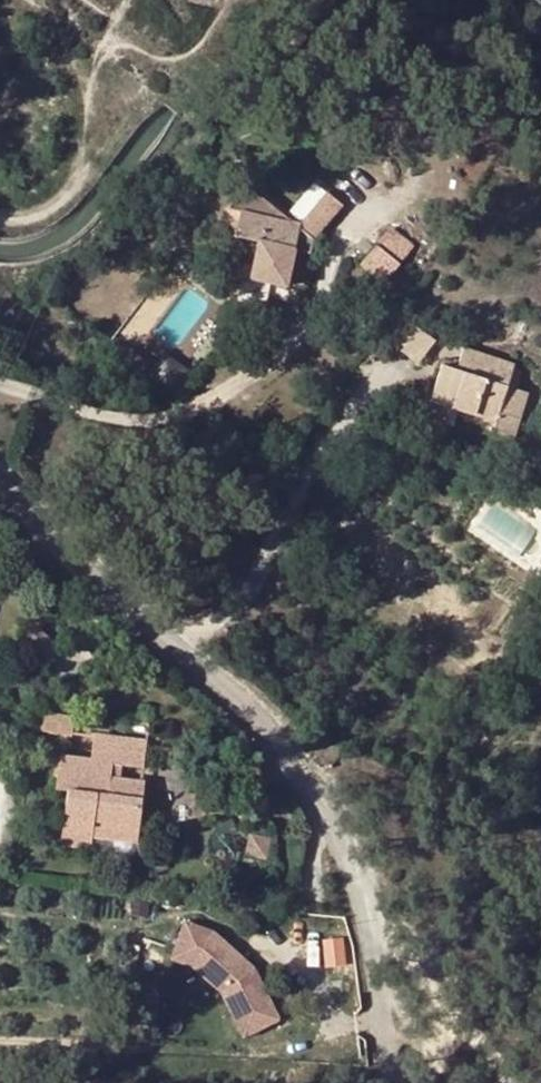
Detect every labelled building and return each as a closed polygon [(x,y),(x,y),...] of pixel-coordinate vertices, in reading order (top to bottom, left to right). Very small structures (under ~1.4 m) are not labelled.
[(300,239),(289,234),(255,205),(231,232),(241,240),(262,257),(266,261),(310,298),(318,256),(304,245),(307,237),(300,239)] [(241,240),(240,252),(262,257),(241,240)] [(377,262),(397,280),(411,267),(389,247),(377,262)] [(258,299),(280,303),(283,286),(262,282),(258,299)] [(151,371),(172,389),(190,368),(168,350),(151,371)] [(422,417),(484,443),(482,452),(500,459),(516,417),(508,413),(516,393),(456,369),(450,382),(447,389),(434,385),(422,417)] [(49,733),(51,718),(18,714),(16,729),(49,733)] [(68,750),(18,744),(14,775),(25,776),(19,819),(49,824),(52,804),(97,810),(102,769),(68,764),(68,750)] [(171,959),(192,967),(224,990),(246,1032),(278,1017),(253,969),(214,933),(184,922),(171,959)] [(326,937),(328,962),(344,961),(341,936),(326,937)]
